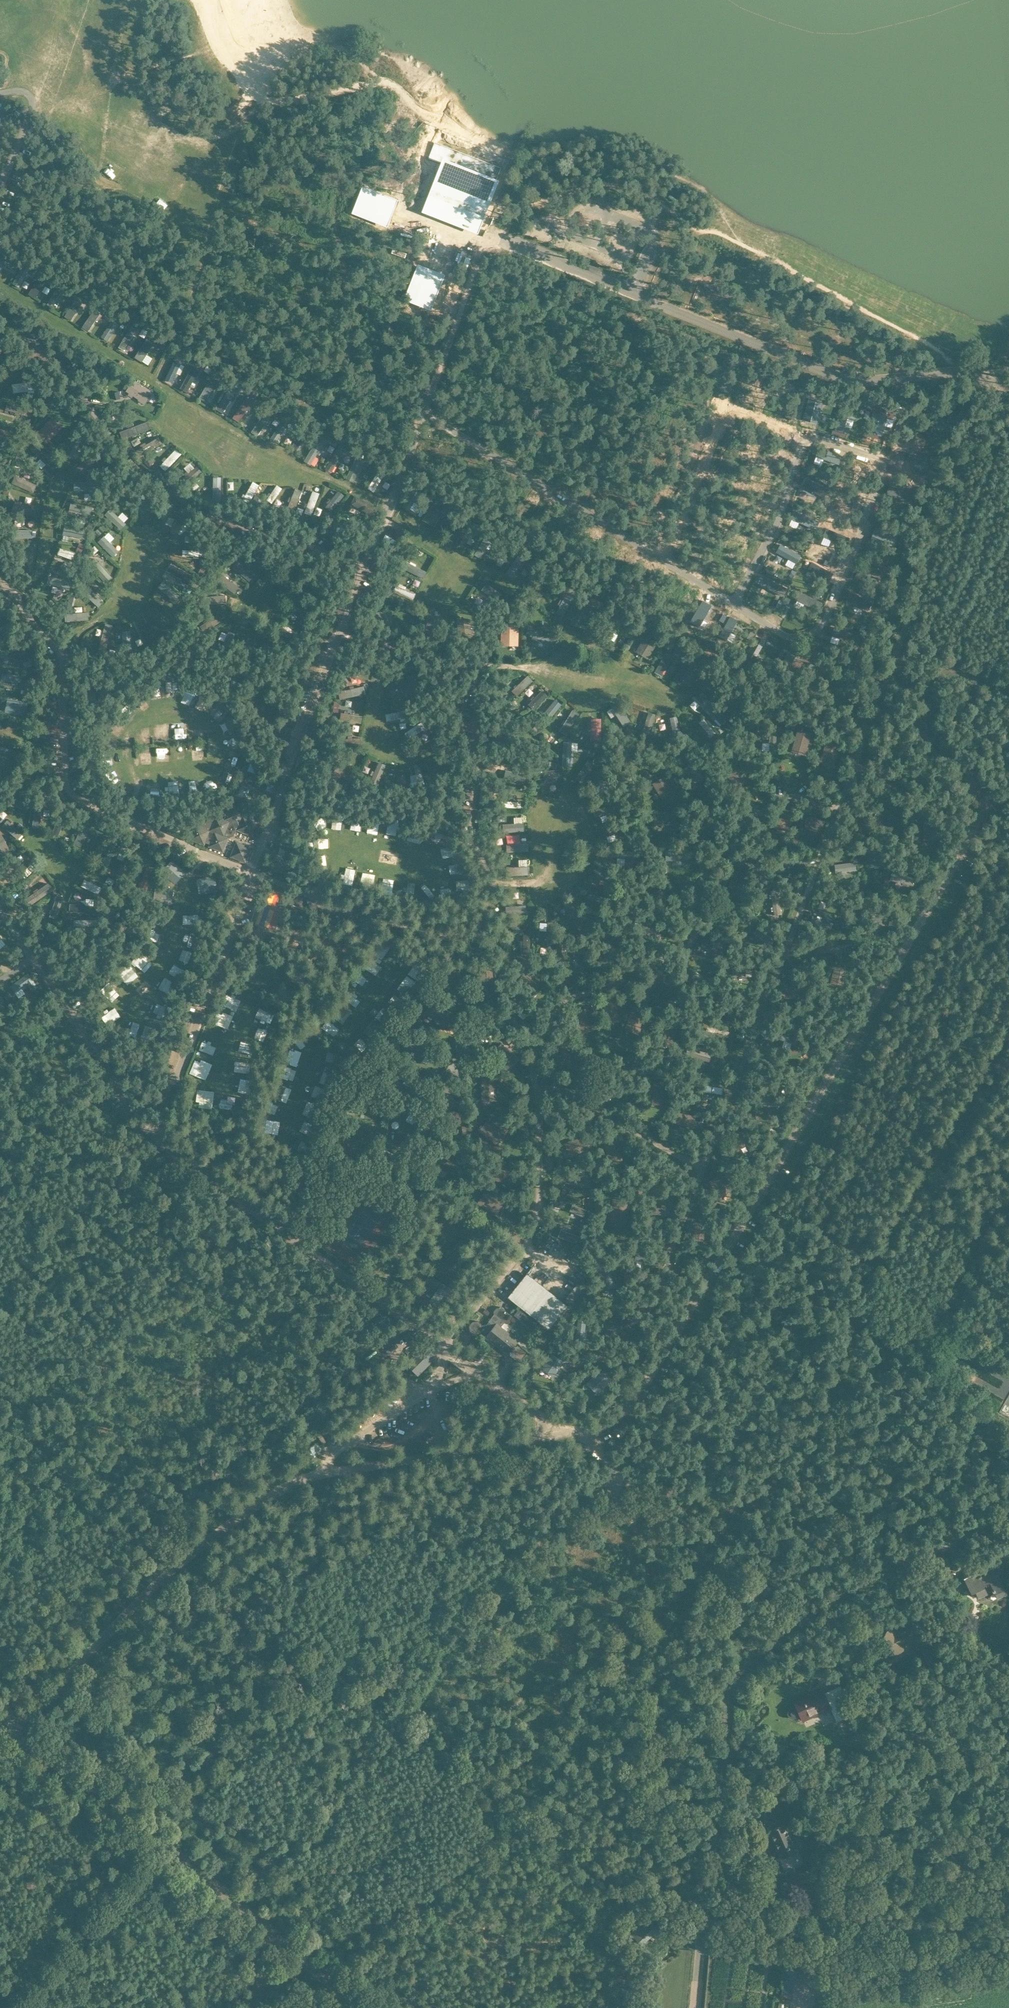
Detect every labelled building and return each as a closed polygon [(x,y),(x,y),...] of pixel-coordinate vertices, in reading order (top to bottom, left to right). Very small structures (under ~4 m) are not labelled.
[(428,202),(426,210),(456,222),(477,229),(494,185),(501,168),(435,142),(428,159),(443,164),(443,165),(428,202)] [(387,221),(387,220),(394,202),(376,195),(376,194),(364,190),(355,212),(386,224),(387,221)] [(434,295),(441,276),(431,272),(419,268),(407,299),(429,308),(434,295)] [(55,291),(48,305),(53,307),(60,293),(55,291)] [(87,331),(98,315),(91,310),(81,327),(87,331)] [(110,310),(104,318),(109,321),(115,313),(110,310)] [(126,315),(124,319),(131,324),(133,319),(126,315)] [(126,332),(129,326),(123,322),(119,329),(126,332)] [(119,348),(126,351),(137,329),(129,325),(119,348)] [(173,360),(163,379),(171,383),(181,364),(173,360)] [(187,393),(199,369),(191,365),(179,389),(187,393)] [(209,378),(197,397),(204,401),(216,382),(209,378)] [(145,405),(153,392),(133,380),(125,393),(145,405)] [(13,383),(14,393),(25,392),(24,382),(13,383)] [(215,409),(222,413),(237,388),(230,384),(215,409)] [(253,390),(250,394),(257,399),(260,395),(253,390)] [(264,410),(255,426),(249,423),(245,429),(257,436),(271,414),(264,410)] [(36,434),(45,444),(62,429),(52,417),(45,424),(46,424),(36,434)] [(127,438),(150,428),(147,420),(124,429),(127,438)] [(271,440),(277,443),(282,430),(276,427),(271,440)] [(314,467),(320,458),(316,456),(327,438),(320,434),(303,460),(314,467)] [(65,455),(73,459),(82,439),(74,435),(65,455)] [(52,444),(49,448),(57,453),(59,448),(56,446),(55,446),(52,444)] [(175,448),(161,466),(168,471),(182,454),(175,448)] [(350,448),(347,452),(356,458),(358,453),(350,448)] [(376,471),(369,489),(376,492),(383,473),(376,471)] [(213,499),(223,499),(222,476),(212,476),(213,499)] [(252,497),(259,484),(252,481),(245,494),(252,497)] [(274,504),(282,488),(276,485),(267,500),(274,504)] [(297,507),(300,490),(293,488),(289,505),(297,507)] [(302,490),(298,513),(306,514),(310,491),(302,490)] [(312,491),(306,513),(313,515),(319,492),(312,491)] [(338,491),(332,501),(338,505),(345,495),(338,491)] [(22,513),(37,514),(37,506),(31,506),(32,498),(24,497),(22,513)] [(372,521),(378,506),(356,497),(350,513),(372,521)] [(165,504),(160,523),(172,526),(177,507),(165,504)] [(422,519),(431,526),(440,515),(431,508),(422,519)] [(113,557),(119,550),(111,542),(115,538),(108,531),(98,541),(113,557)] [(459,548),(465,535),(456,531),(450,543),(459,548)] [(15,550),(24,574),(32,571),(23,547),(15,550)] [(506,574),(517,580),(527,560),(516,554),(506,574)] [(409,561),(404,568),(421,578),(426,571),(409,561)] [(250,581),(256,574),(245,564),(239,571),(250,581)] [(162,580),(156,586),(169,598),(175,592),(162,580)] [(479,592),(497,604),(504,594),(486,582),(479,592)] [(397,584),(394,591),(415,600),(418,593),(397,584)] [(204,604),(225,601),(224,595),(203,598),(204,604)] [(583,613),(596,620),(605,605),(592,598),(583,613)] [(559,602),(556,614),(564,616),(567,604),(559,602)] [(87,619),(87,611),(83,611),(82,607),(74,607),(75,612),(68,612),(68,620),(87,619)] [(427,622),(433,624),(437,608),(431,607),(427,622)] [(223,621),(218,611),(204,617),(209,628),(223,621)] [(469,618),(456,620),(459,638),(472,636),(469,618)] [(518,623),(500,623),(501,645),(519,646),(518,623)] [(98,628),(96,633),(102,636),(100,641),(105,644),(112,627),(106,624),(103,630),(98,628)] [(536,638),(539,630),(528,627),(526,634),(536,638)] [(133,630),(123,630),(123,647),(134,647),(133,630)] [(657,643),(645,635),(635,652),(647,659),(657,643)] [(661,676),(675,652),(667,647),(654,672),(661,676)] [(26,649),(8,655),(12,666),(29,661),(26,649)] [(673,681),(679,684),(689,667),(683,663),(673,681)] [(21,682),(22,674),(1,673),(1,681),(21,682)] [(415,673),(404,677),(411,695),(422,690),(415,673)] [(527,674),(511,690),(518,697),(533,681),(527,674)] [(149,682),(156,699),(164,696),(157,679),(149,682)] [(143,709),(150,704),(144,693),(136,697),(143,709)] [(531,712),(550,721),(559,702),(547,696),(545,699),(540,696),(531,712)] [(26,709),(27,699),(5,698),(4,712),(17,713),(17,709),(26,709)] [(120,713),(130,719),(135,710),(125,704),(120,713)] [(569,734),(578,712),(570,709),(560,730),(569,734)] [(384,714),(385,721),(392,720),(391,713),(384,714)] [(677,716),(667,719),(673,740),(684,736),(677,716)] [(589,718),(589,734),(600,734),(600,718),(589,718)] [(704,718),(699,723),(712,736),(717,731),(704,718)] [(184,723),(174,725),(177,740),(186,739),(184,723)] [(156,740),(168,740),(168,729),(156,729),(156,740)] [(575,731),(573,735),(582,739),(584,735),(575,731)] [(549,736),(546,740),(554,746),(557,742),(549,736)] [(805,754),(811,742),(799,736),(793,748),(805,754)] [(571,751),(578,751),(578,742),(561,742),(562,766),(571,766),(571,751)] [(184,760),(184,747),(174,748),(175,760),(184,760)] [(192,756),(200,756),(200,748),(192,748),(192,756)] [(239,779),(231,797),(249,803),(255,790),(260,792),(260,793),(274,799),(281,783),(265,776),(264,778),(260,776),(265,763),(248,755),(241,773),(239,779)] [(369,782),(379,786),(387,764),(377,760),(369,782)] [(694,762),(682,769),(691,785),(703,778),(694,762)] [(336,764),(329,776),(347,786),(355,775),(336,764)] [(664,776),(652,784),(662,800),(674,792),(664,776)] [(223,852),(229,837),(234,836),(236,830),(255,837),(261,822),(243,815),(244,810),(235,807),(230,805),(224,819),(210,814),(206,823),(197,820),(189,839),(204,845),(205,842),(209,844),(208,846),(223,852)] [(803,827),(820,834),(825,821),(808,814),(803,827)] [(521,817),(514,818),(515,823),(501,825),(503,833),(523,829),(521,817)] [(0,827),(0,842),(6,848),(22,834),(9,819),(0,827)] [(351,830),(367,832),(368,822),(352,820),(351,830)] [(368,820),(367,833),(378,834),(379,822),(368,820)] [(73,844),(80,847),(89,826),(81,823),(73,844)] [(177,831),(186,835),(190,828),(180,824),(177,831)] [(525,832),(506,832),(506,843),(525,842),(525,832)] [(330,847),(330,839),(313,839),(313,847),(330,847)] [(280,841),(277,849),(289,854),(292,846),(280,841)] [(245,862),(251,848),(251,847),(236,842),(230,856),(230,857),(245,862)] [(506,852),(529,851),(529,843),(506,844),(506,852)] [(611,857),(624,858),(625,850),(612,848),(611,857)] [(327,865),(326,854),(314,856),(316,866),(327,865)] [(162,870),(173,884),(185,874),(174,860),(162,870)] [(519,860),(519,867),(506,867),(506,875),(527,875),(526,860),(519,860)] [(835,876),(858,876),(859,863),(835,863),(835,876)] [(345,874),(343,874),(342,883),(353,884),(355,869),(346,868),(345,874)] [(365,880),(364,887),(372,888),(374,873),(366,872),(365,880)] [(393,896),(394,878),(380,877),(379,894),(393,896)] [(83,878),(79,886),(99,895),(102,887),(83,878)] [(197,878),(197,893),(212,893),(211,878),(197,878)] [(403,895),(414,896),(415,883),(404,882),(403,895)] [(153,905),(173,906),(174,888),(153,888),(153,905)] [(61,909),(64,896),(54,893),(49,918),(60,920),(63,910),(61,909)] [(813,913),(809,921),(830,931),(834,923),(813,913)] [(184,922),(197,926),(199,919),(187,914),(184,922)] [(148,941),(157,943),(159,934),(151,932),(148,941)] [(718,955),(719,942),(704,941),(703,954),(718,955)] [(145,973),(152,965),(140,954),(133,963),(145,973)] [(365,964),(372,970),(377,964),(370,958),(365,964)] [(127,985),(139,977),(130,963),(117,972),(127,985)] [(167,971),(178,977),(182,970),(170,964),(167,971)] [(834,965),(830,983),(843,986),(847,968),(834,965)] [(296,971),(291,981),(300,986),(305,976),(296,971)] [(696,971),(691,977),(697,982),(702,976),(696,971)] [(22,982),(12,988),(18,998),(37,987),(29,973),(20,979),(22,982)] [(366,993),(372,983),(357,975),(352,984),(366,993)] [(158,991),(173,995),(177,982),(162,978),(158,991)] [(108,998),(118,989),(110,980),(100,990),(108,998)] [(284,988),(279,998),(288,1002),(293,992),(284,988)] [(341,999),(353,1008),(359,1001),(347,992),(341,999)] [(225,1006),(236,1011),(241,1001),(229,996),(225,1006)] [(339,1000),(330,1016),(343,1024),(353,1008),(339,1000)] [(538,1026),(521,1005),(516,1010),(532,1031),(538,1026)] [(101,1017),(107,1026),(121,1017),(115,1007),(101,1017)] [(631,1009),(624,1030),(639,1035),(642,1028),(640,1027),(645,1013),(631,1009)] [(212,1023),(228,1029),(233,1017),(217,1010),(212,1023)] [(421,1014),(415,1021),(419,1025),(425,1017),(421,1014)] [(322,1021),(318,1030),(327,1034),(331,1024),(322,1021)] [(260,1040),(264,1030),(253,1025),(248,1035),(260,1040)] [(419,1029),(415,1034),(423,1039),(426,1035),(419,1029)] [(293,1034),(288,1047),(301,1053),(303,1048),(306,1049),(310,1040),(293,1034)] [(510,1038),(506,1041),(511,1046),(515,1043),(510,1038)] [(201,1042),(199,1051),(213,1054),(215,1046),(201,1042)] [(287,1049),(285,1056),(298,1061),(301,1053),(287,1049)] [(119,1063),(130,1065),(132,1055),(122,1052),(119,1063)] [(143,1068),(146,1057),(135,1054),(132,1064),(143,1068)] [(208,1078),(211,1063),(193,1059),(190,1074),(208,1078)] [(293,1082),(297,1070),(281,1064),(277,1075),(293,1082)] [(143,1089),(148,1080),(138,1075),(133,1085),(143,1089)] [(481,1078),(481,1100),(496,1100),(496,1078),(481,1078)] [(651,1097),(652,1105),(667,1104),(666,1081),(651,1082),(652,1097),(651,1097)] [(287,1102),(292,1088),(273,1082),(268,1096),(287,1102)] [(723,1101),(724,1086),(704,1085),(703,1100),(723,1101)] [(201,1102),(200,1107),(213,1109),(215,1091),(198,1089),(197,1101),(201,1102)] [(220,1101),(218,1101),(218,1109),(230,1110),(230,1094),(220,1094),(220,1101)] [(267,1101),(264,1109),(278,1114),(281,1106),(267,1101)] [(389,1109),(385,1116),(390,1119),(394,1111),(389,1109)] [(696,1127),(699,1115),(679,1111),(676,1122),(696,1127)] [(268,1119),(266,1132),(279,1134),(281,1121),(268,1119)] [(487,1119),(478,1131),(496,1145),(506,1133),(500,1127),(499,1128),(487,1119)] [(746,1145),(738,1129),(726,1134),(734,1151),(746,1145)] [(366,1143),(364,1152),(369,1154),(372,1145),(366,1143)] [(731,1190),(721,1173),(708,1181),(719,1198),(731,1190)] [(591,1186),(591,1179),(568,1176),(567,1184),(591,1186)] [(569,1211),(579,1193),(582,1189),(576,1185),(573,1190),(554,1220),(568,1228),(575,1215),(569,1211)] [(496,1186),(493,1191),(501,1195),(503,1190),(496,1186)] [(504,1201),(483,1191),(476,1204),(497,1215),(504,1201)] [(447,1269),(461,1257),(464,1253),(460,1248),(456,1251),(442,1263),(447,1269)] [(437,1288),(441,1283),(423,1269),(420,1275),(437,1288)] [(564,1311),(522,1278),(507,1297),(549,1330),(564,1311)] [(504,1279),(495,1291),(497,1292),(501,1295),(510,1283),(507,1281),(504,1279)] [(508,1354),(514,1346),(518,1341),(500,1327),(510,1314),(508,1313),(500,1306),(488,1321),(486,1324),(481,1325),(481,1324),(477,1321),(472,1321),(469,1325),(469,1330),(474,1334),(479,1333),(482,1329),(482,1328),(487,1327),(491,1323),(494,1326),(485,1336),(486,1337),(486,1336),(493,1341),(491,1344),(492,1344),(493,1342),(508,1354)] [(538,1323),(519,1308),(514,1315),(532,1330),(538,1323)] [(406,1364),(415,1374),(433,1357),(423,1346),(406,1364)] [(554,1379),(567,1362),(554,1353),(542,1370),(554,1379)] [(997,1574),(1001,1572),(998,1565),(989,1570),(991,1572),(981,1577),(980,1576),(978,1577),(977,1573),(964,1579),(972,1594),(976,1592),(979,1598),(989,1593),(990,1595),(995,1592),(998,1598),(1007,1593),(997,1574)] [(925,1648),(918,1636),(911,1624),(905,1627),(907,1630),(896,1637),(891,1629),(874,1639),(885,1659),(902,1649),(901,1646),(912,1640),(913,1642),(909,1645),(915,1654),(912,1655),(922,1671),(935,1663),(926,1647),(925,1648)] [(788,1709),(787,1714),(789,1718),(793,1719),(797,1718),(800,1713),(803,1720),(830,1708),(830,1707),(831,1706),(835,1715),(843,1712),(845,1717),(852,1714),(853,1715),(853,1714),(840,1687),(841,1687),(840,1686),(838,1687),(824,1694),(822,1690),(794,1702),(798,1709),(797,1709),(792,1707),(788,1709)] [(782,1858),(796,1852),(784,1824),(770,1830),(782,1858)] [(781,1994),(791,1996),(796,1971),(786,1969),(781,1994)]
